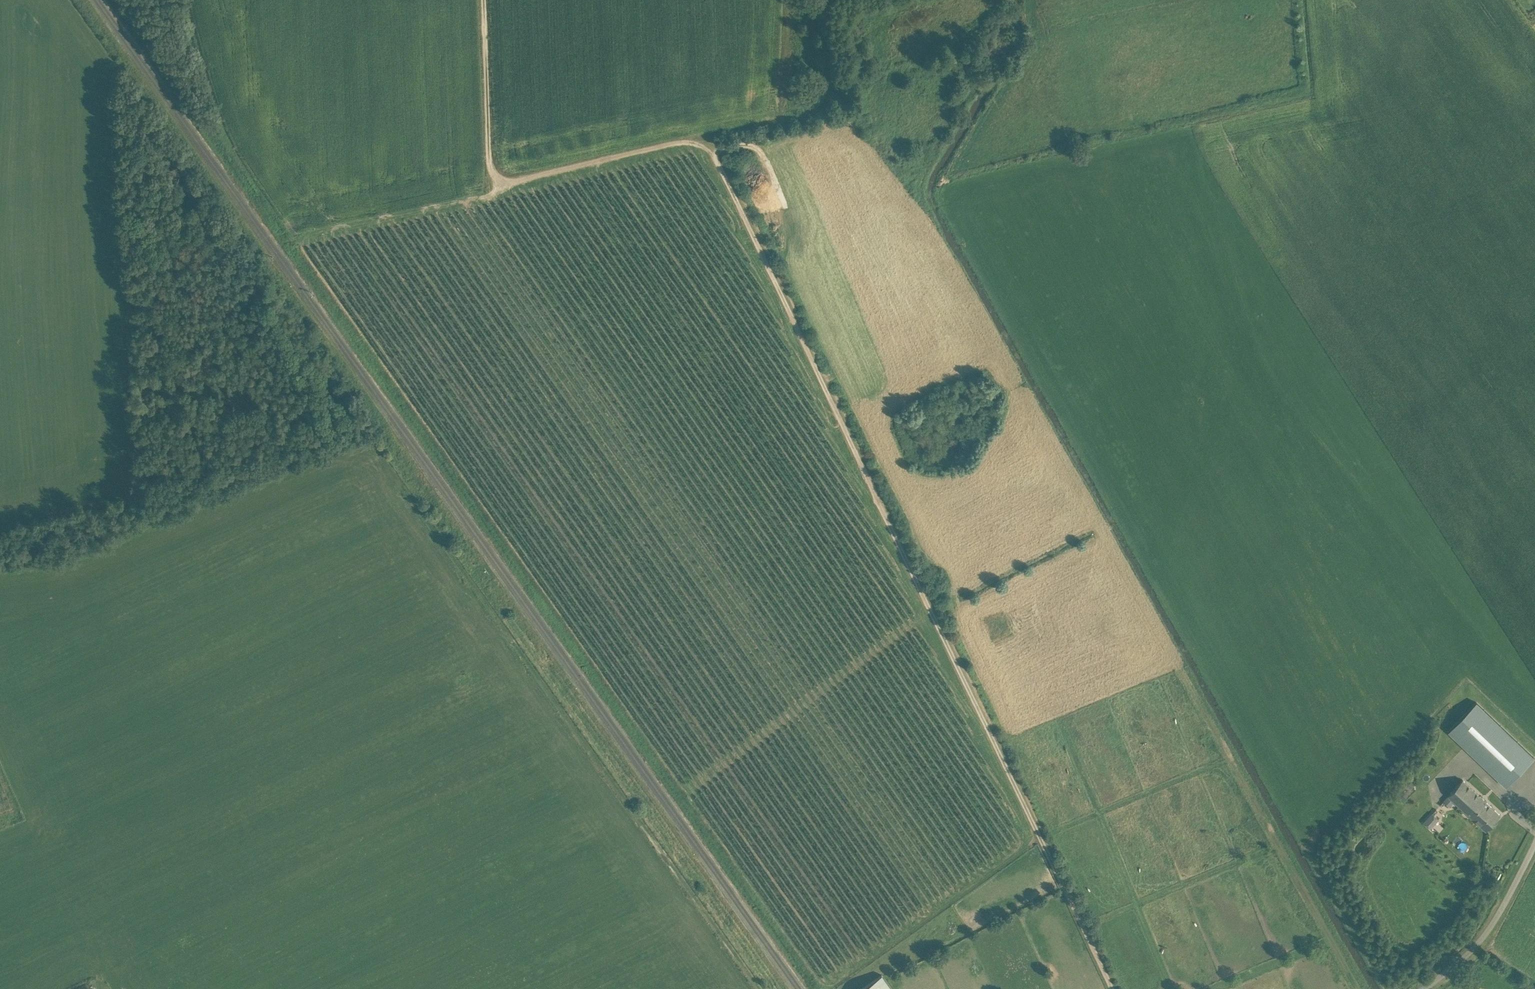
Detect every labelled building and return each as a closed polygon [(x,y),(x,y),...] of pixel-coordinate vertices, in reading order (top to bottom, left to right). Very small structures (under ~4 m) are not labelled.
[(1477,701),(1449,730),(1507,786),(1534,757),(1477,701)] [(1455,800),(1487,830),(1501,814),(1463,779),(1449,795),(1444,799),(1451,805),(1455,800)] [(1430,827),(1440,818),(1432,811),(1423,821),(1430,827)] [(860,988),(892,988),(882,974),(860,988)]
